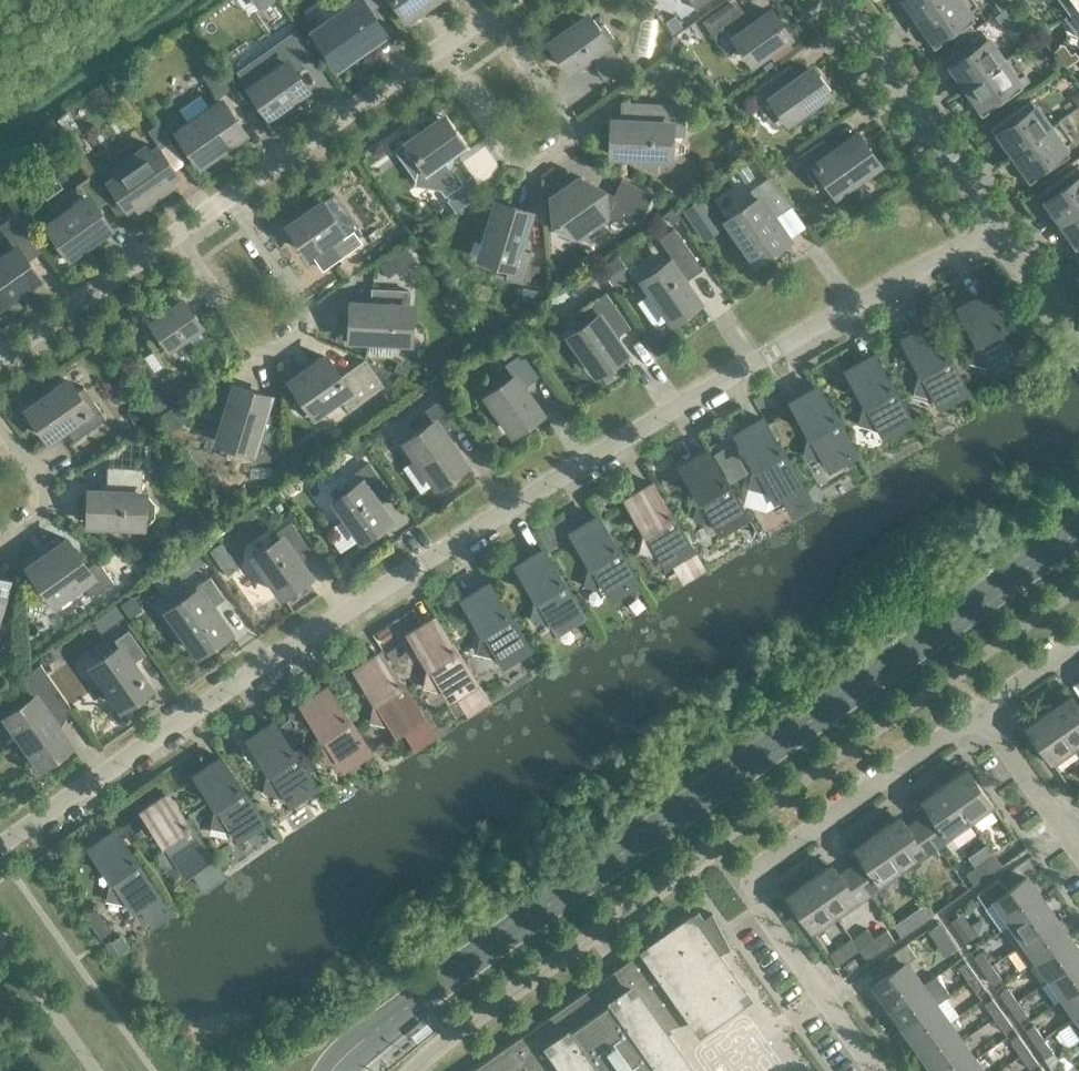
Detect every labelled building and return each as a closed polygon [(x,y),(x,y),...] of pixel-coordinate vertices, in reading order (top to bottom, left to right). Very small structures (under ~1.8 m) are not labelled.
[(362,0),(355,0),(329,18),(335,26),(318,38),(338,66),(363,49),(357,41),(379,25),(362,0)] [(371,11),(382,3),(380,0),(363,0),(371,11)] [(407,17),(432,0),(395,0),(407,17)] [(696,9),(709,0),(689,0),(696,9)] [(918,18),(944,0),(900,0),(902,4),(906,1),(918,18)] [(974,0),(944,0),(918,18),(930,35),(926,38),(934,49),(974,20),(968,12),(977,5),(974,0)] [(1064,17),(1078,6),(1078,0),(1065,0),(1072,10),(1063,17),(1064,17)] [(1064,17),(1078,36),(1078,6),(1064,17)] [(746,28),(744,25),(738,17),(713,35),(726,54),(741,44),(753,61),(788,36),(770,11),(746,28)] [(675,14),(666,20),(674,32),(683,26),(675,14)] [(617,54),(611,45),(609,42),(614,38),(602,22),(595,27),(587,15),(550,41),(564,60),(570,56),(576,65),(589,55),(598,67),(596,68),(605,80),(627,64),(619,53),(617,54)] [(293,70),(297,68),(314,55),(297,30),(263,54),(274,70),(250,87),(269,114),(306,88),(293,70)] [(953,68),(965,86),(1002,60),(982,32),(942,60),(950,71),(953,68)] [(667,40),(666,45),(669,51),(678,45),(672,36),(667,40)] [(679,49),(668,56),(674,65),(685,58),(679,49)] [(1011,53),(1002,60),(965,86),(977,103),(974,105),(981,116),(1022,88),(1016,79),(1025,73),(1011,53)] [(798,77),(796,74),(790,65),(757,88),(766,101),(772,97),(788,120),(792,117),(796,123),(809,113),(805,108),(828,92),(811,68),(798,77)] [(218,98),(222,95),(231,89),(214,66),(202,75),(218,98)] [(178,131),(200,163),(244,132),(222,101),(211,108),(200,94),(179,109),(189,124),(178,131)] [(1001,136),(1013,153),(1059,121),(1058,120),(1049,127),(1030,99),(990,128),(997,138),(1001,136)] [(656,171),(656,161),(656,157),(669,158),(670,134),(683,134),(684,105),(622,102),(621,120),(618,120),(618,128),(612,128),(611,155),(637,156),(637,163),(656,171)] [(451,155),(452,151),(462,144),(447,122),(440,121),(439,120),(407,142),(426,169),(423,184),(441,187),(445,193),(460,182),(446,163),(450,158),(451,155)] [(1072,140),(1059,121),(1013,153),(1025,170),(1021,173),(1029,184),(1069,155),(1063,147),(1072,140)] [(832,152),(829,149),(823,139),(797,157),(813,179),(815,182),(818,184),(822,184),(825,183),(828,181),(836,193),(878,163),(857,134),(832,152)] [(146,155),(142,150),(111,171),(115,177),(110,181),(128,206),(133,202),(137,208),(168,186),(164,181),(175,173),(157,147),(146,155)] [(746,165),(737,172),(746,183),(754,176),(746,165)] [(1060,221),(1078,207),(1078,169),(1077,167),(1037,195),(1045,206),(1048,203),(1060,221)] [(110,200),(92,174),(79,184),(88,196),(48,224),(70,255),(101,233),(98,229),(99,221),(103,218),(97,209),(110,200)] [(792,205),(771,175),(748,191),(755,200),(727,219),(736,233),(732,235),(742,250),(746,247),(756,260),(788,238),(774,218),(792,205)] [(614,195),(578,178),(553,197),(555,222),(557,223),(558,233),(567,238),(576,232),(578,233),(604,215),(621,223),(626,213),(641,220),(653,193),(621,179),(614,195)] [(455,194),(447,200),(456,211),(464,205),(455,194)] [(703,194),(683,207),(693,223),(713,210),(703,194)] [(311,251),(314,256),(316,259),(332,247),(340,259),(362,243),(353,231),(344,237),(339,231),(341,230),(322,202),(289,225),(309,253),(311,251)] [(533,253),(523,250),(519,249),(530,212),(496,202),(479,256),(510,265),(506,278),(523,284),(530,263),(533,253)] [(1060,221),(1072,238),(1069,240),(1076,251),(1078,249),(1078,207),(1060,221)] [(668,215),(673,223),(680,218),(675,210),(668,215)] [(15,247),(0,258),(0,304),(38,277),(22,254),(35,244),(15,215),(0,225),(15,247)] [(674,259),(664,265),(663,263),(648,274),(649,276),(644,280),(671,319),(698,301),(684,281),(702,268),(674,229),(660,239),(674,259)] [(415,258),(405,245),(387,257),(397,271),(415,258)] [(618,255),(601,267),(613,285),(630,273),(618,255)] [(343,268),(349,277),(364,267),(357,258),(343,268)] [(530,263),(525,279),(534,282),(539,266),(530,263)] [(601,274),(594,265),(582,273),(589,282),(601,274)] [(577,278),(564,287),(570,296),(583,287),(577,278)] [(409,291),(372,289),(372,304),(351,303),(350,338),(409,341),(411,306),(408,306),(409,291)] [(627,326),(629,328),(630,327),(605,292),(577,312),(586,325),(569,337),(578,349),(579,349),(585,350),(588,354),(587,360),(586,360),(595,373),(625,352),(620,345),(619,346),(616,341),(617,335),(617,334),(627,326)] [(1022,359),(987,293),(960,308),(978,341),(974,343),(968,362),(988,368),(991,366),(995,373),(1022,359)] [(156,327),(153,329),(143,336),(164,367),(194,346),(187,335),(200,326),(182,301),(152,322),(156,327)] [(967,389),(931,324),(904,339),(922,371),(918,373),(912,393),(932,398),(936,396),(940,404),(967,389)] [(501,350),(505,358),(517,349),(513,342),(501,350)] [(888,366),(897,361),(890,350),(882,355),(888,366)] [(523,386),(526,384),(537,376),(522,354),(507,364),(515,376),(487,396),(512,432),(540,412),(523,386)] [(911,420),(875,355),(848,370),(866,403),(863,405),(857,424),(877,429),(880,427),(884,435),(911,420)] [(383,385),(366,360),(340,378),(325,357),(292,380),(300,392),(297,394),(298,394),(295,397),(293,401),(293,406),(295,410),(298,413),(302,414),(306,414),(310,412),(310,413),(313,411),(315,413),(339,396),(348,410),(383,385)] [(399,374),(366,360),(383,385),(399,374)] [(83,434),(106,418),(84,387),(76,392),(68,381),(28,409),(49,439),(74,421),(83,434)] [(270,414),(268,413),(264,412),(269,396),(235,386),(218,441),(251,451),(251,461),(273,460),(270,414)] [(856,451),(819,387),(792,402),(811,434),(807,436),(802,456),(821,461),(825,459),(829,466),(856,451)] [(151,413),(161,406),(157,399),(150,398),(144,403),(151,413)] [(454,424),(438,401),(425,410),(434,422),(406,441),(408,444),(404,448),(412,460),(416,456),(436,485),(465,464),(443,432),(454,424)] [(137,422),(146,416),(138,405),(130,411),(137,422)] [(170,426),(184,416),(176,405),(162,415),(170,426)] [(812,501),(764,418),(737,434),(756,466),(752,468),(747,488),(767,493),(770,491),(774,498),(782,494),(793,512),(812,501)] [(357,459),(368,451),(358,436),(347,444),(357,459)] [(731,444),(714,454),(730,481),(746,471),(731,444)] [(708,451),(682,466),(701,498),(697,500),(692,520),(712,525),(715,523),(720,530),(746,515),(708,451)] [(354,472),(361,482),(335,501),(337,504),(335,506),(343,518),(346,516),(361,538),(389,519),(376,501),(389,492),(368,463),(354,472)] [(108,466),(107,482),(109,482),(109,491),(90,490),(89,523),(142,526),(142,523),(146,523),(146,521),(142,521),(143,497),(148,497),(148,496),(143,496),(143,493),(142,493),(143,468),(108,466)] [(703,566),(653,483),(627,499),(646,531),(643,533),(638,553),(657,558),(661,555),(665,563),(673,558),(684,577),(703,566)] [(637,580),(599,516),(572,532),(592,564),(588,566),(583,586),(603,590),(607,588),(611,596),(637,580)] [(253,563),(261,575),(266,572),(281,594),(309,575),(296,557),(309,548),(290,522),(277,532),(281,538),(255,557),(257,560),(253,563)] [(98,560),(90,566),(87,568),(66,539),(29,566),(54,602),(81,583),(91,598),(113,582),(98,560)] [(222,542),(210,550),(218,561),(230,553),(222,542)] [(583,613),(544,550),(518,566),(538,597),(534,600),(529,619),(549,624),(553,622),(557,629),(583,613)] [(225,598),(209,576),(196,586),(198,590),(168,611),(172,616),(167,620),(177,634),(182,631),(198,653),(229,631),(212,607),(225,598)] [(529,646),(490,583),(464,600),(484,631),(480,633),(475,653),(495,658),(499,655),(503,663),(529,646)] [(125,617),(116,605),(109,610),(117,622),(125,617)] [(487,698),(436,617),(410,634),(430,665),(426,667),(422,687),(442,692),(445,689),(450,697),(457,692),(469,710),(487,698)] [(117,643),(119,646),(120,648),(93,666),(121,707),(149,687),(134,665),(147,656),(131,633),(117,643)] [(393,664),(405,657),(398,645),(385,653),(393,664)] [(434,733),(382,652),(356,669),(376,700),(373,702),(368,722),(388,726),(392,724),(397,731),(404,726),(416,744),(434,733)] [(54,721),(72,708),(40,664),(21,677),(35,697),(7,717),(23,739),(18,745),(17,746),(28,762),(29,761),(29,760),(37,758),(40,764),(69,743),(54,721)] [(328,687),(303,704),(323,735),(320,737),(315,757),(335,761),(339,759),(344,766),(369,749),(328,687)] [(1047,708),(1076,749),(1078,747),(1078,704),(1075,699),(1076,698),(1072,691),(1047,708)] [(1076,749),(1047,708),(1023,725),(1028,732),(1030,731),(1054,765),(1076,749)] [(316,784),(275,722),(249,739),(270,770),(267,772),(262,792),(282,796),(286,794),(291,801),(316,784)] [(264,819),(222,758),(196,775),(217,806),(214,808),(210,828),(230,832),(233,829),(238,837),(264,819)] [(967,765),(943,782),(972,823),(994,807),(970,773),(972,772),(967,765)] [(972,823),(943,782),(919,799),(923,806),(925,805),(929,810),(918,818),(938,847),(972,823)] [(223,873),(169,794),(144,811),(165,842),(161,844),(158,864),(178,868),(181,865),(186,872),(193,867),(205,885),(223,873)] [(900,812),(875,829),(904,870),(938,847),(918,818),(906,825),(903,820),(905,819),(900,812)] [(904,870),(875,829),(851,846),(856,853),(858,852),(861,857),(850,865),(871,894),(904,870)] [(171,909),(116,830),(91,847),(112,878),(109,880),(105,900),(125,904),(129,901),(134,909),(141,904),(153,921),(171,909)] [(974,885),(1002,865),(994,854),(966,874),(974,885)] [(832,860),(808,877),(837,918),(871,894),(850,865),(839,873),(835,868),(837,867),(832,860)] [(837,918),(808,877),(784,894),(789,901),(790,900),(814,934),(837,918)] [(995,900),(1011,923),(1042,901),(1026,877),(1007,890),(999,878),(976,894),(985,907),(995,900)] [(1042,901),(1011,923),(1003,929),(1016,947),(1056,919),(1042,901)] [(698,911),(616,969),(659,1030),(689,1020),(690,1020),(689,1017),(691,1016),(699,1028),(740,999),(745,995),(741,990),(717,955),(730,948),(712,913),(711,914),(704,918),(698,911)] [(912,930),(904,917),(893,925),(901,937),(912,930)] [(1069,938),(1056,919),(1016,947),(1029,966),(1037,960),(1069,938)] [(956,948),(940,925),(939,924),(929,931),(945,955),(956,948)] [(958,935),(965,944),(977,936),(970,926),(958,935)] [(887,929),(859,949),(867,960),(895,941),(887,929)] [(1069,938),(1037,960),(1050,978),(1078,958),(1078,953),(1069,938)] [(874,984),(891,1008),(922,986),(905,963),(915,956),(907,943),(884,959),(892,971),(874,984)] [(827,956),(836,967),(844,961),(836,949),(827,956)] [(974,957),(983,970),(991,965),(982,951),(974,957)] [(1050,978),(1063,997),(1078,986),(1078,958),(1050,978)] [(958,967),(968,981),(976,975),(966,962),(958,967)] [(1001,978),(991,965),(983,970),(993,984),(1001,978)] [(616,969),(471,1070),(541,1070),(558,1066),(559,1066),(558,1064),(561,1062),(567,1070),(619,1070),(665,1039),(659,1030),(616,969)] [(986,989),(976,975),(968,981),(977,995),(986,989)] [(935,1004),(922,986),(891,1008),(904,1026),(935,1004)] [(1063,997),(1076,1015),(1078,1014),(1078,986),(1063,997)] [(1000,994),(1009,1007),(1017,1002),(1008,988),(1000,994)] [(984,1004),(994,1018),(1002,1012),(992,999),(984,1004)] [(1027,1015),(1017,1002),(1009,1007),(1019,1021),(1027,1015)] [(948,1023),(935,1004),(904,1026),(917,1045),(948,1023)] [(1012,1026),(1002,1012),(994,1018),(1003,1032),(1012,1026)] [(1076,1015),(1067,1022),(1078,1039),(1078,1014),(1076,1015)] [(961,1041),(948,1023),(917,1045),(930,1063),(961,1041)] [(1026,1031),(1035,1044),(1043,1039),(1034,1025),(1026,1031)] [(1010,1041),(1020,1055),(1028,1049),(1018,1036),(1010,1041)] [(667,1037),(665,1039),(619,1070),(691,1070),(667,1037)] [(1053,1052),(1043,1039),(1035,1044),(1045,1058),(1053,1052)] [(961,1041),(930,1063),(935,1070),(958,1070),(974,1060),(961,1041)] [(1038,1063),(1028,1049),(1020,1055),(1030,1069),(1038,1063)] [(974,1060),(958,1070),(982,1070),(974,1060)] [(1054,1070),(1066,1070),(1060,1062),(1052,1068),(1054,1070)]
